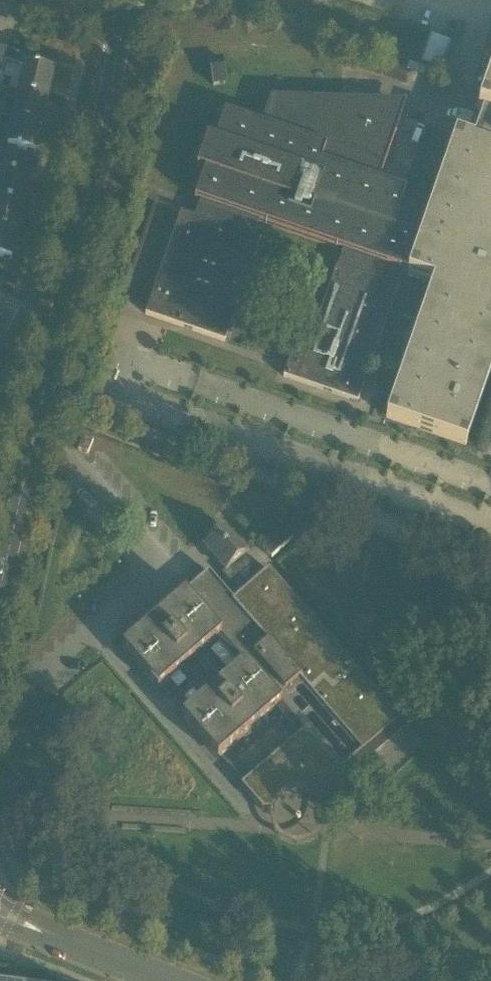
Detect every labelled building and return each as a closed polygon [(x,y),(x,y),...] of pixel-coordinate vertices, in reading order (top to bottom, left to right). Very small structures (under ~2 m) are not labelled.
[(427,33),(420,61),(441,66),(449,38),(427,33)] [(1,73),(8,49),(0,47),(0,73),(1,73)] [(25,66),(19,93),(46,99),(52,71),(38,68),(38,67),(36,67),(38,57),(23,54),(20,64),(25,66)] [(223,58),(209,60),(213,86),(226,84),(223,58)] [(477,113),(482,115),(473,140),(456,134),(427,213),(427,214),(401,205),(406,191),(379,182),(396,131),(391,130),(393,125),(398,127),(406,102),(271,97),(261,125),(225,112),(215,141),(207,138),(196,168),(204,171),(194,199),(200,201),(195,217),(180,212),(145,314),(225,341),(260,239),(253,237),(259,221),(343,251),(338,266),(337,266),(320,314),(307,309),(283,376),(358,401),(398,287),(395,286),(401,270),(433,282),(386,418),(466,445),(490,372),(490,73),(477,113)] [(41,125),(46,99),(19,93),(14,119),(41,125)] [(15,162),(18,149),(21,149),(35,152),(41,125),(14,119),(7,150),(0,149),(0,158),(15,162)] [(0,158),(0,201),(23,206),(29,179),(15,175),(15,174),(13,174),(15,162),(0,158)] [(17,232),(23,206),(0,201),(0,229),(17,232)] [(17,232),(0,229),(0,257),(11,259),(17,232)] [(88,453),(93,440),(83,436),(78,449),(88,453)] [(293,538),(283,528),(262,548),(271,558),(293,538)] [(232,566),(240,575),(251,565),(243,556),(246,553),(224,529),(214,538),(212,536),(203,545),(204,546),(203,547),(209,554),(210,553),(226,571),(232,566)] [(261,809),(271,810),(275,801),(282,794),(291,789),(300,788),(310,791),(318,796),(323,804),(326,814),(336,814),(359,794),(340,771),(399,720),(347,660),(341,664),(287,602),(293,597),(268,569),(233,600),(209,572),(205,575),(208,578),(187,596),(220,635),(244,662),(280,704),(303,731),(241,785),(261,809)] [(187,596),(185,592),(121,647),(158,689),(220,635),(187,596)] [(214,673),(203,661),(198,665),(209,678),(214,673)] [(280,704),(244,662),(181,716),(217,758),(280,704)]
